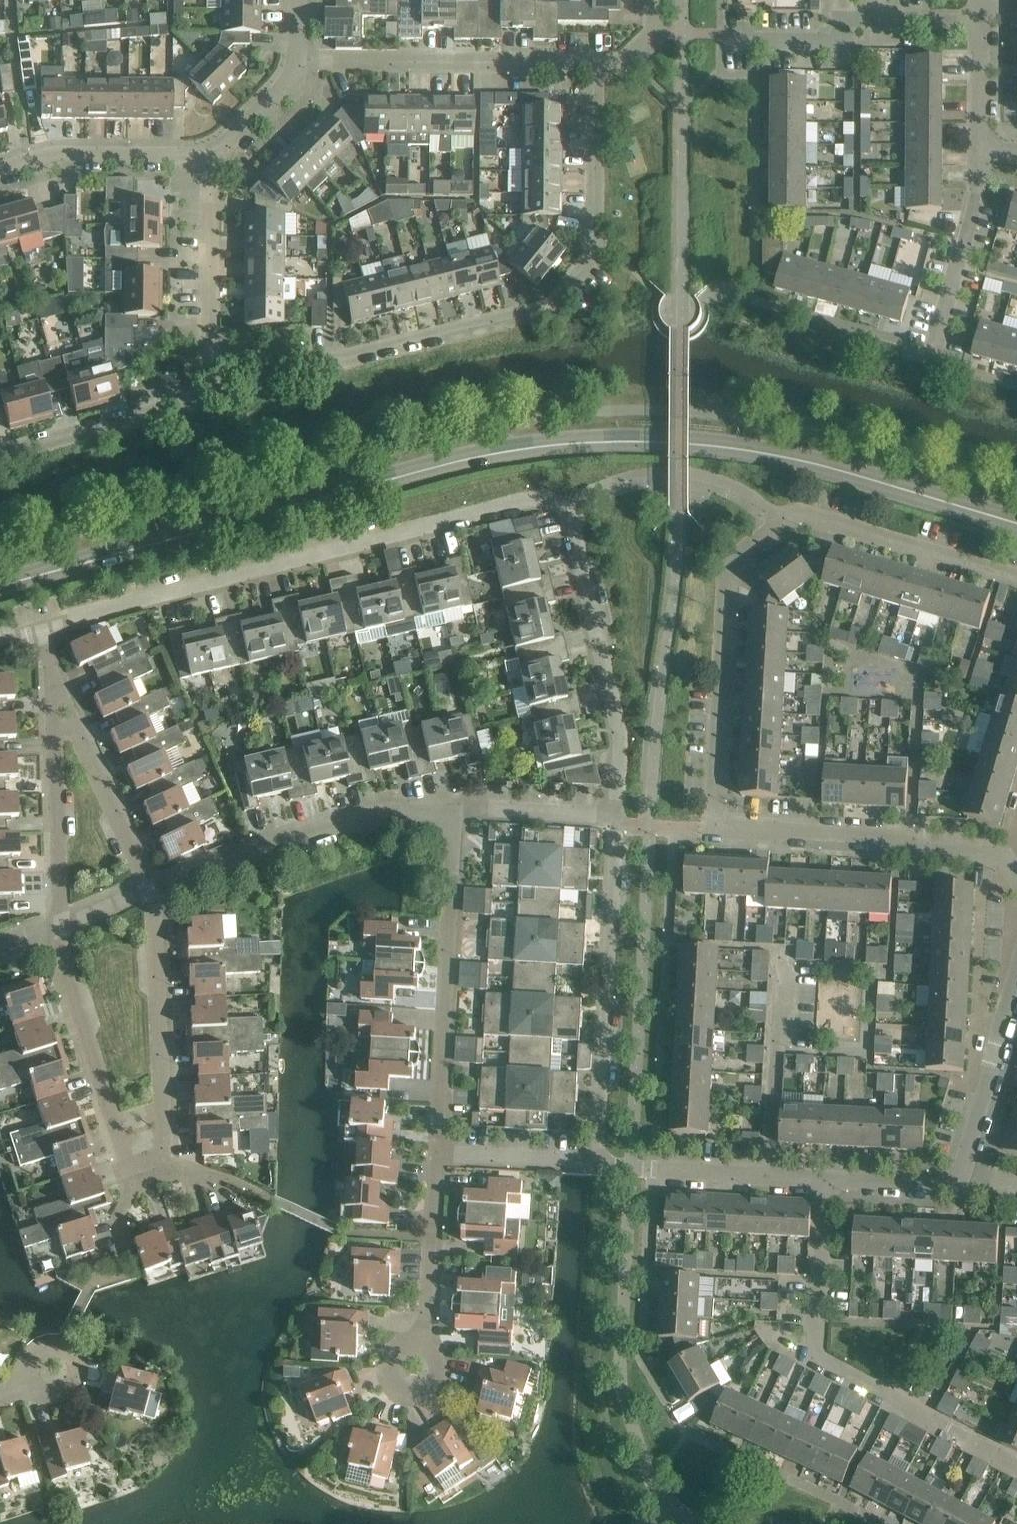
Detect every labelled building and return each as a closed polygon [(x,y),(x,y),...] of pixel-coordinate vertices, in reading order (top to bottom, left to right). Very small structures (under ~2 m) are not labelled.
[(222,9),(260,10),(260,0),(222,0),(222,9)] [(336,8),(324,8),(324,38),(335,38),(335,49),(362,49),(362,16),(398,17),(398,1),(398,0),(336,0),(336,8)] [(397,39),(421,39),(421,28),(438,28),(438,0),(421,0),(421,1),(398,1),(398,17),(397,39)] [(438,28),(454,28),(454,39),(477,39),(477,2),(455,2),(455,0),(438,0),(438,28)] [(477,39),(501,40),(501,28),(517,28),(517,0),(500,0),(500,2),(477,2),(477,39)] [(517,28),(533,29),(533,40),(557,40),(557,31),(557,21),(557,2),(535,2),(535,0),(517,0),(517,28)] [(557,2),(557,21),(608,22),(608,11),(619,11),(619,0),(582,0),(582,3),(557,2)] [(820,11),(820,1),(811,1),(811,11),(820,11)] [(105,24),(117,23),(116,9),(104,10),(105,24)] [(222,9),(221,31),(250,31),(250,32),(260,32),(260,10),(222,9)] [(105,24),(104,10),(82,12),(83,26),(105,24)] [(138,22),(138,14),(127,15),(127,23),(138,22)] [(60,18),(51,19),(51,29),(61,28),(60,18)] [(71,27),(70,19),(62,20),(63,28),(71,27)] [(168,25),(157,26),(158,36),(169,35),(168,31),(168,25)] [(157,26),(150,27),(150,36),(158,36),(157,26)] [(136,28),(128,29),(129,38),(137,38),(136,28)] [(121,29),(106,30),(106,33),(107,40),(121,39),(121,29)] [(128,29),(121,29),(121,39),(129,38),(128,29)] [(218,45),(202,61),(229,88),(245,73),(225,52),(233,44),(249,44),(250,32),(250,31),(221,31),(221,32),(218,45)] [(85,32),(77,33),(78,43),(85,42),(85,32)] [(92,32),(85,32),(85,42),(93,41),(92,32)] [(73,34),(63,35),(64,47),(74,46),(73,34)] [(862,49),(862,59),(871,59),(871,49),(862,49)] [(112,52),(107,57),(107,65),(112,70),(119,70),(124,64),(124,57),(119,52),(112,52)] [(908,57),(908,79),(942,79),(942,57),(908,57)] [(32,61),(20,63),(24,91),(36,89),(32,61)] [(172,80),(172,108),(173,108),(185,108),(185,92),(193,84),(213,104),(229,88),(202,61),(186,77),(173,80),(172,80)] [(0,66),(0,75),(3,94),(15,92),(11,64),(0,66)] [(41,79),(41,118),(63,118),(64,79),(41,79)] [(64,79),(63,118),(85,118),(85,79),(64,79)] [(85,79),(85,118),(107,118),(107,79),(85,79)] [(107,79),(107,118),(128,118),(129,79),(107,79)] [(129,79),(128,118),(150,118),(150,80),(129,79)] [(772,79),(772,101),(806,101),(806,79),(772,79)] [(942,101),(942,79),(908,79),(908,100),(942,101)] [(150,80),(150,118),(173,118),(173,108),(172,108),(172,80),(150,80)] [(862,100),(871,100),(871,91),(862,90),(862,100)] [(845,92),(845,101),(854,101),(854,92),(845,92)] [(547,93),(494,93),(495,105),(504,105),(522,105),(522,127),(561,128),(561,105),(547,105),(547,93)] [(364,105),(345,105),(360,143),(363,141),(363,135),(386,135),(386,96),(364,96),(364,105)] [(386,135),(386,147),(407,147),(407,135),(408,96),(386,96),(386,135)] [(407,135),(407,145),(429,146),(429,135),(430,97),(408,96),(407,135)] [(430,97),(429,135),(441,135),(441,153),(450,153),(450,147),(450,136),(451,97),(430,97)] [(450,136),(450,147),(473,148),(474,97),(451,97),(450,136)] [(870,111),(871,100),(862,100),(861,111),(870,111)] [(942,123),(942,101),(908,100),(907,122),(942,123)] [(806,123),(806,101),(772,101),(772,122),(806,123)] [(854,112),(854,101),(845,101),(845,112),(854,112)] [(324,112),(309,128),(335,155),(351,140),(355,144),(360,143),(345,105),(331,119),(324,112)] [(772,144),(806,144),(806,123),(772,122),(772,144)] [(942,144),(942,123),(907,122),(907,144),(942,144)] [(479,149),(496,149),(497,127),(480,126),(479,128),(479,149)] [(522,127),(522,149),(561,149),(561,128),(522,127)] [(309,128),(293,143),(320,171),(335,155),(309,128)] [(861,144),(870,144),(870,134),(861,134),(861,144)] [(845,135),(845,145),(854,145),(854,135),(845,135)] [(293,143),(278,158),(305,186),(312,193),(327,178),(320,171),(293,143)] [(806,166),(806,144),(772,144),(772,166),(806,166)] [(870,154),(870,144),(861,144),(861,154),(870,154)] [(942,166),(942,144),(907,144),(907,166),(942,166)] [(845,145),(845,155),(854,155),(854,145),(845,145)] [(522,149),(522,171),(561,171),(561,149),(522,149)] [(268,180),(254,194),(292,210),(294,206),(289,201),(305,186),(278,158),(262,174),(268,180)] [(772,188),(806,188),(806,166),(772,166),(772,188)] [(907,188),(941,188),(942,166),(907,166),(907,188)] [(522,171),(522,193),(561,193),(561,171),(522,171)] [(861,187),(870,188),(870,177),(861,177),(861,187)] [(133,194),(133,178),(106,178),(105,203),(122,203),(122,224),(162,225),(162,202),(141,202),(141,197),(138,194),(133,194)] [(854,188),(854,178),(845,178),(845,188),(854,188)] [(385,180),(385,194),(399,194),(407,194),(407,185),(399,185),(399,180),(385,180)] [(433,181),(433,195),(442,195),(450,195),(450,181),(433,181)] [(450,181),(450,195),(473,195),(473,181),(450,181)] [(424,185),(407,185),(407,194),(424,195),(424,185)] [(870,197),(870,188),(861,187),(861,197),(870,197)] [(360,197),(351,202),(355,210),(362,206),(378,198),(368,188),(360,197)] [(805,210),(806,188),(772,188),(771,210),(805,210)] [(853,199),(854,188),(845,188),(844,198),(853,199)] [(941,210),(941,188),(907,188),(907,210),(941,210)] [(341,192),(336,196),(345,215),(348,214),(355,210),(351,202),(341,192)] [(522,193),(522,214),(548,214),(548,215),(560,215),(561,193),(522,193)] [(245,213),(245,236),(284,236),(284,214),(291,214),(292,210),(254,194),(254,213),(245,213)] [(64,196),(64,205),(64,224),(76,224),(76,196),(64,196)] [(1015,196),(1012,209),(1006,229),(1016,232),(1016,197),(1015,196)] [(30,198),(9,204),(20,242),(22,252),(43,246),(41,241),(40,236),(41,236),(33,206),(30,198)] [(370,220),(372,226),(394,220),(389,200),(387,200),(365,212),(370,220)] [(412,200),(389,200),(394,220),(394,222),(416,217),(414,210),(412,210),(412,200)] [(8,265),(10,261),(6,246),(20,242),(9,204),(0,206),(0,267),(8,265)] [(37,204),(33,206),(41,236),(40,236),(41,241),(64,234),(64,224),(64,205),(42,211),(41,207),(37,204)] [(1004,207),(998,227),(1006,229),(1012,209),(1004,206),(1004,207)] [(466,211),(459,211),(462,222),(468,221),(466,211)] [(358,215),(349,220),(352,232),(372,226),(370,220),(365,212),(358,215)] [(523,223),(512,237),(517,241),(521,244),(520,245),(551,268),(565,251),(542,233),(548,226),(548,215),(548,214),(522,214),(522,215),(522,222),(523,223)] [(815,218),(805,217),(805,226),(815,227),(815,218)] [(825,218),(815,218),(815,227),(825,227),(825,218)] [(850,227),(860,229),(861,220),(851,218),(850,227)] [(871,221),(861,220),(860,229),(870,230),(871,221)] [(105,258),(133,259),(133,247),(162,247),(162,225),(122,224),(105,224),(105,226),(107,232),(107,246),(105,247),(105,258)] [(904,230),(894,227),(891,236),(902,239),(904,230)] [(914,232),(904,230),(902,239),(911,241),(914,232)] [(245,236),(245,257),(284,257),(284,236),(245,236)] [(763,272),(778,276),(775,288),(796,294),(805,261),(784,255),(784,238),(763,238),(763,272)] [(465,240),(445,245),(448,257),(457,295),(478,290),(469,252),(465,240)] [(490,247),(497,277),(498,277),(509,274),(514,268),(537,286),(551,268),(520,245),(521,244),(517,241),(516,241),(505,255),(494,246),(490,247)] [(490,247),(469,252),(478,290),(500,284),(498,277),(497,277),(490,247)] [(403,256),(382,261),(385,273),(394,311),(415,305),(406,268),(403,256)] [(245,257),(245,279),(283,279),(284,257),(245,257)] [(448,257),(427,263),(436,300),(457,295),(448,257)] [(121,292),(161,293),(161,271),(133,270),(133,259),(105,258),(105,293),(121,292)] [(82,259),(65,259),(67,293),(83,293),(82,259)] [(382,261),(361,267),(364,278),(373,316),(394,311),(385,273),(382,261)] [(826,267),(805,261),(796,294),(817,300),(826,267)] [(427,263),(406,268),(415,305),(436,300),(427,263)] [(1006,275),(1016,278),(1016,275),(1016,269),(1008,266),(1006,275)] [(838,305),(847,272),(826,267),(817,300),(838,305)] [(868,278),(847,272),(838,305),(859,311),(868,278)] [(333,277),(332,286),(333,286),(343,286),(342,284),(341,278),(333,277)] [(364,278),(342,284),(343,286),(348,309),(351,321),(373,316),(364,278)] [(880,317),(889,284),(868,278),(859,311),(880,317)] [(245,279),(245,300),(283,301),(296,301),(296,279),(283,279),(245,279)] [(1005,282),(1002,291),(1012,293),(1014,285),(1005,282)] [(910,290),(889,284),(880,317),(901,323),(910,290)] [(105,314),(104,327),(132,327),(132,315),(161,316),(161,293),(121,292),(121,314),(105,314)] [(245,300),(244,323),(283,323),(283,301),(245,300)] [(326,301),(317,301),(312,301),(311,327),(326,327),(326,301)] [(993,361),(1002,327),(980,321),(971,355),(993,361)] [(132,346),(132,327),(104,327),(104,353),(104,358),(105,362),(109,361),(112,371),(132,366),(132,361),(140,361),(140,346),(132,346)] [(1016,355),(1016,331),(1002,327),(993,361),(1014,366),(1016,355)] [(83,350),(50,359),(57,386),(69,383),(76,411),(98,405),(85,358),(83,350)] [(120,399),(112,371),(109,361),(105,362),(104,358),(104,353),(85,358),(98,405),(120,399)] [(17,369),(21,385),(32,423),(53,417),(46,390),(57,386),(50,359),(17,369)] [(2,401),(10,429),(32,423),(21,385),(9,388),(4,372),(0,373),(0,402),(2,401)] [(516,534),(490,539),(497,570),(535,561),(532,545),(542,543),(536,515),(513,521),(516,534)] [(793,547),(776,560),(798,589),(815,576),(812,573),(819,571),(816,556),(801,558),(793,547)] [(831,553),(816,556),(819,571),(826,570),(822,582),(842,588),(853,553),(833,547),(831,553)] [(842,588),(839,600),(858,606),(862,594),(873,559),(853,553),(842,588)] [(473,605),(466,577),(461,556),(447,560),(449,570),(434,574),(442,612),(473,605)] [(873,559),(862,594),(882,600),(892,565),(873,559)] [(776,560),(759,573),(767,584),(761,596),(775,604),(778,598),(781,602),(798,589),(776,560)] [(535,561),(497,570),(504,599),(552,588),(549,574),(539,576),(535,561)] [(892,565),(882,600),(901,606),(912,571),(892,565)] [(446,625),(442,612),(434,574),(418,577),(416,567),(402,570),(416,631),(417,632),(446,625)] [(391,583),(375,587),(384,625),(387,638),(416,631),(402,570),(388,573),(391,583)] [(901,606),(898,615),(918,621),(921,612),(931,577),(912,571),(901,606)] [(387,639),(387,638),(384,625),(375,587),(360,591),(356,575),(342,578),(355,632),(358,645),(387,639)] [(918,621),(917,623),(937,629),(940,618),(951,582),(931,577),(921,612),(918,621)] [(332,597),(317,600),(326,639),(355,632),(342,578),(329,581),(332,597)] [(951,582),(940,618),(960,624),(970,588),(951,582)] [(1000,584),(995,600),(1004,602),(1009,587),(1000,584)] [(552,588),(504,599),(511,628),(549,619),(545,604),(555,601),(552,588)] [(970,588),(960,624),(980,630),(991,594),(970,588)] [(297,645),(326,639),(317,600),(301,604),(299,594),(285,597),(298,651),(297,645)] [(751,609),(750,630),(787,632),(788,610),(772,610),(775,604),(761,596),(754,609),(751,609)] [(275,616),(259,620),(268,658),(298,651),(285,597),(271,600),(275,616)] [(239,665),(268,658),(259,620),(244,623),(241,613),(228,616),(239,665)] [(217,630),(201,633),(210,672),(239,665),(228,616),(214,620),(217,630)] [(549,619),(511,628),(517,657),(566,646),(563,632),(552,635),(549,619)] [(987,628),(1003,633),(1005,625),(989,620),(987,628)] [(482,623),(477,624),(479,634),(486,632),(485,624),(482,623)] [(860,629),(852,626),(850,634),(847,643),(856,645),(860,629)] [(180,678),(210,672),(201,633),(185,637),(183,627),(168,630),(180,678)] [(831,627),(830,637),(839,640),(847,643),(850,634),(831,627)] [(106,628),(70,645),(79,666),(91,661),(98,676),(145,654),(137,638),(115,648),(106,628)] [(1000,641),(1003,633),(987,628),(984,637),(1000,641)] [(750,630),(749,650),(786,652),(787,632),(750,630)] [(461,636),(449,639),(449,640),(451,648),(459,646),(463,645),(461,636)] [(886,654),(891,638),(883,636),(878,652),(886,654)] [(891,638),(886,654),(895,657),(906,660),(910,647),(899,643),(900,641),(891,638)] [(824,654),(824,645),(808,644),(807,653),(824,654)] [(517,657),(504,660),(504,661),(507,672),(520,669),(524,687),(562,678),(559,663),(569,660),(566,646),(517,657)] [(925,666),(930,650),(922,648),(917,664),(925,666)] [(749,650),(748,671),(785,673),(786,652),(749,650)] [(938,653),(930,650),(925,666),(934,669),(938,653)] [(824,654),(807,653),(807,662),(823,662),(824,654)] [(105,692),(94,697),(103,718),(114,713),(114,712),(139,700),(130,681),(153,671),(145,654),(98,676),(105,692)] [(429,654),(422,656),(425,670),(428,669),(432,668),(429,654)] [(471,658),(458,661),(459,662),(460,671),(473,668),(471,658)] [(965,678),(970,662),(962,659),(957,676),(965,678)] [(975,667),(991,672),(994,664),(977,659),(975,667)] [(412,673),(409,660),(393,664),(396,677),(412,673)] [(989,680),(991,672),(975,667),(973,675),(989,680)] [(379,670),(369,672),(371,681),(381,678),(379,670)] [(748,671),(747,691),(784,693),(785,673),(748,671)] [(442,673),(432,676),(436,693),(446,690),(442,673)] [(3,715),(2,698),(14,698),(14,675),(0,676),(0,715),(3,715)] [(562,678),(524,687),(531,716),(579,705),(576,691),(566,694),(562,678)] [(1005,698),(1016,701),(1016,680),(1011,678),(1005,697),(1005,698)] [(347,679),(336,681),(338,690),(348,688),(347,679)] [(306,683),(309,697),(312,696),(319,695),(316,681),(306,683)] [(821,695),(822,687),(805,686),(805,694),(821,695)] [(121,728),(110,733),(120,754),(131,748),(156,736),(155,735),(147,717),(169,706),(161,689),(139,700),(114,712),(114,713),(121,728)] [(477,690),(466,692),(468,700),(479,698),(477,690)] [(747,691),(745,712),(782,714),(784,693),(747,691)] [(925,692),(924,700),(941,701),(942,693),(925,692)] [(402,693),(393,695),(395,703),(404,701),(402,693)] [(821,695),(805,694),(804,703),(821,704),(821,695)] [(319,695),(312,696),(314,706),(321,705),(319,695)] [(994,716),(1016,723),(1016,701),(1005,698),(1005,697),(1000,696),(994,716)] [(840,714),(849,715),(850,698),(841,697),(840,714)] [(850,698),(849,715),(858,715),(859,698),(850,698)] [(881,716),(890,717),(891,700),(882,700),(881,716)] [(891,700),(890,717),(898,718),(899,701),(891,700)] [(924,700),(924,709),(940,710),(941,701),(924,700)] [(223,704),(220,711),(226,714),(229,707),(223,704)] [(531,716),(520,718),(523,730),(534,728),(538,745),(576,737),(572,721),(582,719),(579,705),(531,716)] [(407,710),(378,717),(381,728),(389,766),(405,763),(409,779),(422,776),(410,722),(407,710)] [(745,712),(744,732),(781,734),(782,714),(745,712)] [(4,755),(4,754),(3,738),(16,737),(15,714),(3,715),(0,715),(0,755),(4,755)] [(470,714),(440,721),(449,759),(465,755),(467,765),(481,762),(481,758),(474,729),(473,727),(471,719),(470,714)] [(988,735),(1016,744),(1016,723),(994,716),(988,735)] [(361,733),(351,735),(362,783),(376,780),(374,770),(389,766),(381,728),(378,717),(358,722),(361,733)] [(411,721),(410,722),(422,776),(436,773),(434,763),(449,759),(440,721),(412,727),(411,721)] [(138,763),(127,769),(136,789),(147,784),(172,772),(172,771),(163,752),(186,742),(178,725),(155,735),(156,736),(131,748),(138,763)] [(819,736),(820,728),(803,727),(802,735),(819,736)] [(488,729),(476,732),(482,755),(494,753),(488,729)] [(967,750),(982,755),(1016,766),(1016,744),(988,735),(974,732),(973,731),(967,750)] [(744,732),(743,752),(780,754),(781,734),(744,732)] [(922,732),(922,741),(939,742),(939,733),(922,732)] [(351,735),(322,742),(330,780),(346,776),(348,787),(362,783),(351,735)] [(819,736),(802,735),(802,744),(819,745),(819,736)] [(576,737),(538,745),(545,775),(564,771),(567,784),(582,784),(578,768),(593,764),(590,750),(580,752),(576,737)] [(922,741),(921,750),(938,751),(939,742),(922,741)] [(322,742),(293,749),(304,797),(317,794),(315,784),(330,780),(322,742)] [(293,749),(263,755),(272,794),(288,790),(290,800),(304,797),(293,749)] [(743,752),(742,773),(779,775),(780,754),(743,752)] [(5,794),(5,777),(17,777),(16,754),(4,754),(4,755),(0,755),(0,794),(5,794)] [(263,755),(233,762),(244,811),(259,807),(256,797),(272,794),(263,755)] [(976,776),(1011,786),(1016,767),(1016,766),(982,755),(976,776)] [(154,799),(143,804),(153,825),(164,820),(164,819),(189,808),(188,807),(180,788),(202,778),(199,772),(207,768),(203,758),(194,761),(185,765),(172,771),(172,772),(147,784),(154,799)] [(823,799),(823,803),(844,805),(846,768),(846,762),(846,760),(825,759),(825,760),(825,766),(823,799)] [(887,770),(885,807),(906,808),(908,771),(909,760),(888,759),(887,770)] [(817,776),(817,768),(801,767),(800,776),(817,776)] [(846,768),(844,805),(864,806),(866,769),(846,768)] [(866,769),(864,806),(885,807),(887,770),(866,769)] [(742,773),(741,794),(778,796),(779,775),(742,773)] [(817,776),(800,776),(800,784),(816,785),(817,776)] [(976,776),(970,794),(1005,805),(1011,786),(976,776)] [(920,781),(919,789),(936,790),(936,782),(920,781)] [(919,789),(919,798),(935,799),(936,790),(919,789)] [(7,834),(7,833),(6,817),(18,816),(18,793),(5,794),(0,794),(0,834),(7,834)] [(970,794),(964,815),(968,816),(999,825),(1005,805),(970,794)] [(171,835),(159,840),(169,861),(205,844),(196,824),(218,814),(211,797),(188,807),(189,808),(164,819),(164,820),(171,835)] [(495,844),(494,865),(542,868),(544,830),(523,828),(522,846),(495,844)] [(544,830),(542,868),(589,870),(590,850),(564,848),(565,831),(544,830)] [(8,873),(8,872),(7,856),(20,855),(19,833),(7,833),(7,834),(0,834),(0,873),(8,873)] [(684,893),(706,894),(708,857),(687,856),(684,893)] [(706,894),(726,895),(728,858),(708,857),(706,894)] [(726,895),(746,896),(749,859),(728,858),(726,895)] [(746,896),(746,906),(767,907),(768,870),(769,870),(770,861),(749,859),(746,896)] [(520,887),(519,904),(540,905),(542,868),(494,865),(493,886),(520,887)] [(542,868),(540,905),(560,906),(561,890),(588,891),(589,870),(542,868)] [(768,870),(767,907),(787,908),(789,872),(769,870),(768,870)] [(9,913),(9,895),(21,895),(20,872),(8,872),(8,873),(0,873),(0,913),(9,913)] [(789,872),(787,908),(807,910),(809,873),(789,872)] [(830,874),(809,873),(807,910),(828,911),(830,874)] [(830,874),(828,911),(848,912),(850,875),(830,874)] [(871,876),(850,875),(848,912),(868,913),(871,876)] [(890,914),(892,880),(892,878),(871,876),(868,913),(890,914)] [(899,881),(899,889),(915,890),(916,881),(899,881)] [(937,883),(935,904),(973,906),(974,885),(937,883)] [(490,939),(537,942),(540,905),(519,904),(518,920),(491,918),(490,939)] [(935,904),(934,924),(971,926),(973,906),(935,904)] [(559,922),(560,906),(540,905),(537,942),(585,945),(586,924),(559,922)] [(897,914),(896,922),(913,923),(914,915),(897,914)] [(187,941),(183,941),(183,959),(259,955),(279,955),(279,943),(259,943),(259,939),(236,940),(222,940),(221,917),(191,918),(192,930),(187,931),(187,941)] [(674,938),(683,939),(684,922),(675,921),(674,938)] [(896,922),(896,931),(913,932),(913,923),(896,922)] [(378,947),(377,962),(425,964),(426,960),(424,954),(421,951),(422,940),(398,938),(399,925),(366,923),(365,947),(378,947)] [(715,940),(723,941),(724,924),(716,923),(715,940)] [(723,941),(732,941),(733,924),(724,924),(723,941)] [(933,945),(970,947),(971,926),(934,924),(933,945)] [(764,943),(765,926),(757,926),(756,943),(764,943)] [(774,927),(765,926),(764,943),(773,944),(774,927)] [(515,961),(514,978),(535,979),(537,942),(490,939),(489,960),(515,961)] [(537,942),(535,979),(556,980),(557,964),(584,965),(585,945),(537,942)] [(804,959),(805,942),(797,942),(796,958),(804,959)] [(804,959),(813,959),(814,943),(805,942),(804,959)] [(826,943),(825,960),(837,961),(845,961),(846,944),(837,944),(826,943)] [(855,945),(846,944),(845,961),(854,962),(855,945)] [(969,967),(970,947),(933,945),(932,965),(969,967)] [(682,946),(680,967),(717,969),(718,948),(682,946)] [(887,964),(888,947),(879,946),(878,963),(887,964)] [(895,954),(894,963),(911,964),(911,955),(895,954)] [(260,972),(259,955),(183,959),(184,977),(189,977),(189,986),(194,986),(195,998),(225,996),(224,974),(260,972)] [(425,968),(425,964),(377,962),(376,976),(363,975),(362,999),(394,1000),(395,987),(419,989),(419,977),(423,975),(425,968)] [(769,972),(769,964),(753,963),(752,972),(769,972)] [(894,963),(894,971),(910,972),(911,964),(894,963)] [(932,965),(931,986),(968,988),(969,967),(932,965)] [(717,969),(680,967),(679,988),(716,990),(717,969)] [(769,972),(752,972),(751,980),(768,981),(769,972)] [(13,1027),(42,1018),(39,1007),(43,1005),(40,996),(45,994),(39,977),(0,989),(0,1007),(6,1005),(13,1027)] [(486,1014),(533,1017),(535,979),(514,978),(514,995),(487,993),(486,1014)] [(555,997),(556,980),(535,979),(533,1017),(581,1019),(582,999),(555,997)] [(916,985),(915,1005),(929,1006),(967,1008),(968,988),(931,986),(916,985)] [(715,1010),(716,990),(679,988),(678,1008),(715,1010)] [(877,994),(877,1003),(894,1004),(894,996),(877,994)] [(186,1019),(187,1037),(263,1034),(262,1017),(226,1019),(225,996),(195,998),(195,1009),(190,1009),(191,1019),(186,1019)] [(893,1013),(894,1004),(877,1003),(876,1012),(893,1013)] [(767,1013),(767,1004),(750,1004),(750,1012),(767,1013)] [(966,1029),(967,1008),(929,1006),(928,1027),(966,1029)] [(715,1010),(678,1008),(677,1028),(714,1030),(715,1010)] [(767,1013),(750,1012),(749,1021),(766,1022),(767,1013)] [(373,1037),(372,1051),(420,1054),(420,1046),(417,1042),(416,1040),(416,1029),(393,1028),(394,1014),(361,1013),(359,1036),(373,1037)] [(511,1036),(510,1053),(531,1054),(533,1017),(486,1014),(484,1035),(511,1036)] [(533,1017),(531,1054),(552,1055),(553,1039),(579,1040),(581,1019),(533,1017)] [(63,1052),(58,1035),(53,1037),(50,1027),(46,1029),(42,1018),(13,1027),(20,1048),(0,1054),(0,1072),(63,1052)] [(927,1047),(964,1049),(966,1029),(928,1027),(927,1047)] [(713,1051),(714,1030),(677,1028),(676,1049),(713,1051)] [(264,1051),(263,1034),(187,1037),(188,1055),(192,1055),(193,1065),(198,1065),(198,1076),(229,1075),(228,1053),(264,1051)] [(875,1044),(891,1045),(892,1036),(875,1035),(875,1044)] [(579,1044),(578,1057),(592,1057),(592,1046),(586,1044),(579,1044)] [(764,1054),(765,1045),(748,1044),(747,1053),(764,1054)] [(891,1053),(891,1045),(875,1044),(874,1052),(891,1053)] [(963,1070),(964,1049),(927,1047),(926,1068),(963,1070)] [(713,1051),(676,1049),(675,1069),(711,1071),(713,1051)] [(419,1061),(420,1054),(372,1051),(371,1065),(358,1064),(356,1088),(389,1090),(390,1077),(414,1078),(414,1066),(416,1065),(419,1061)] [(63,1052),(0,1072),(0,1090),(30,1081),(37,1102),(66,1093),(63,1082),(67,1081),(64,1071),(69,1069),(63,1052)] [(481,1088),(529,1091),(531,1054),(510,1053),(509,1069),(482,1067),(481,1088)] [(764,1054),(747,1053),(747,1062),(764,1063),(764,1054)] [(531,1054),(529,1091),(576,1094),(577,1073),(551,1071),(552,1055),(531,1054)] [(796,1071),(804,1072),(805,1055),(797,1054),(796,1071)] [(805,1055),(804,1072),(813,1072),(814,1055),(805,1055)] [(577,1069),(584,1070),(591,1068),(592,1057),(578,1057),(577,1069)] [(836,1074),(845,1074),(846,1057),(837,1057),(836,1074)] [(846,1057),(845,1074),(854,1075),(855,1058),(846,1057)] [(710,1092),(711,1071),(675,1069),(673,1090),(710,1092)] [(876,1090),(885,1090),(886,1073),(877,1073),(876,1090)] [(886,1073),(885,1090),(894,1091),(895,1074),(886,1073)] [(905,1091),(906,1091),(914,1092),(915,1075),(906,1074),(905,1091)] [(190,1098),(190,1116),(266,1113),(266,1096),(230,1097),(229,1075),(198,1076),(199,1088),(194,1088),(194,1098),(190,1098)] [(950,1079),(941,1076),(938,1085),(948,1088),(950,1079)] [(762,1095),(763,1086),(745,1085),(745,1094),(762,1095)] [(506,1128),(527,1129),(529,1091),(481,1088),(480,1109),(507,1111),(506,1128)] [(710,1092),(673,1090),(672,1110),(709,1112),(710,1092)] [(576,1094),(529,1091),(527,1129),(547,1130),(548,1113),(575,1114),(576,1094)] [(66,1093),(37,1102),(44,1123),(9,1134),(14,1150),(87,1127),(82,1110),(77,1112),(74,1102),(69,1104),(66,1093)] [(762,1095),(745,1094),(744,1102),(761,1103),(762,1095)] [(385,1120),(386,1102),(353,1100),(352,1126),(347,1125),(346,1141),(359,1142),(359,1141),(392,1143),(393,1120),(385,1120)] [(779,1142),(801,1143),(802,1106),(781,1105),(779,1142)] [(801,1143),(821,1145),(823,1107),(802,1106),(801,1143)] [(821,1145),(841,1146),(843,1109),(823,1107),(821,1145)] [(862,1147),(864,1110),(843,1109),(841,1146),(862,1147)] [(1015,1109),(1009,1128),(1016,1131),(1016,1110),(1015,1109)] [(708,1133),(709,1112),(672,1110),(671,1131),(708,1133)] [(862,1147),(882,1148),(884,1111),(864,1110),(862,1147)] [(882,1148),(902,1149),(904,1112),(884,1111),(882,1148)] [(924,1150),(925,1122),(926,1113),(904,1112),(902,1149),(924,1150)] [(266,1113),(190,1116),(191,1134),(196,1134),(196,1144),(201,1144),(202,1156),(232,1154),(231,1131),(249,1131),(267,1130),(268,1140),(277,1139),(278,1129),(278,1116),(278,1113),(266,1113)] [(87,1127),(14,1150),(15,1152),(18,1161),(20,1167),(54,1156),(61,1177),(90,1168),(86,1157),(91,1156),(88,1146),(93,1145),(87,1127)] [(1002,1149),(1016,1153),(1016,1131),(1009,1128),(1002,1149)] [(759,1141),(760,1132),(743,1131),(743,1140),(759,1141)] [(391,1160),(392,1143),(359,1141),(359,1142),(358,1166),(353,1165),(352,1180),(352,1181),(381,1182),(381,1183),(398,1184),(400,1161),(391,1160)] [(33,1209),(38,1225),(92,1209),(111,1203),(105,1185),(101,1187),(98,1177),(93,1179),(90,1168),(61,1177),(67,1198),(33,1209)] [(352,1181),(352,1180),(348,1180),(347,1205),(342,1205),(341,1221),(387,1223),(389,1200),(380,1199),(381,1183),(381,1182),(352,1181)] [(459,1212),(459,1216),(520,1220),(529,1217),(530,1197),(522,1194),(523,1182),(490,1180),(489,1193),(465,1191),(465,1203),(461,1205),(459,1212)] [(665,1229),(686,1230),(688,1193),(667,1192),(665,1229)] [(709,1194),(688,1193),(686,1230),(707,1231),(709,1194)] [(709,1194),(707,1231),(727,1232),(729,1195),(709,1194)] [(750,1196),(729,1195),(727,1232),(748,1233),(750,1196)] [(750,1196),(748,1233),(768,1234),(770,1197),(750,1196)] [(790,1199),(770,1197),(768,1234),(788,1236),(790,1199)] [(812,1200),(790,1199),(788,1236),(810,1237),(812,1200)] [(233,1208),(211,1215),(225,1259),(239,1255),(238,1250),(262,1242),(260,1237),(268,1215),(255,1219),(252,1211),(235,1216),(233,1208)] [(38,1225),(19,1231),(24,1248),(59,1237),(66,1259),(95,1250),(91,1238),(96,1237),(93,1227),(97,1226),(92,1209),(38,1225)] [(176,1235),(175,1235),(184,1264),(185,1267),(209,1259),(211,1264),(225,1259),(211,1215),(189,1222),(192,1230),(176,1235)] [(518,1257),(519,1234),(520,1220),(459,1216),(459,1219),(460,1226),(463,1228),(462,1240),(486,1242),(485,1255),(518,1257)] [(876,1220),(855,1218),(853,1255),(874,1256),(876,1220)] [(151,1234),(134,1240),(144,1271),(169,1263),(170,1268),(184,1264),(175,1235),(176,1235),(171,1219),(170,1219),(149,1226),(151,1234)] [(896,1221),(876,1220),(874,1256),(895,1258),(896,1221)] [(917,1222),(896,1221),(895,1258),(915,1259),(917,1222)] [(917,1222),(915,1259),(935,1260),(937,1223),(917,1222)] [(957,1224),(937,1223),(935,1260),(955,1261),(957,1224)] [(957,1224),(955,1261),(976,1262),(978,1225),(957,1224)] [(999,1227),(978,1225),(976,1262),(997,1264),(999,1227)] [(1006,1236),(1016,1237),(1016,1228),(1006,1227),(1006,1236)] [(401,1252),(353,1249),(352,1265),(357,1265),(355,1291),(371,1292),(370,1295),(390,1296),(392,1275),(400,1276),(401,1252)] [(705,1269),(706,1252),(697,1252),(696,1268),(705,1269)] [(714,1253),(706,1252),(705,1269),(714,1269),(714,1253)] [(655,1266),(655,1267),(684,1268),(685,1254),(656,1253),(655,1266)] [(746,1271),(746,1254),(738,1254),(737,1271),(746,1271)] [(755,1255),(746,1254),(746,1271),(754,1272),(755,1255)] [(786,1273),(787,1257),(778,1256),(778,1273),(786,1273)] [(796,1257),(787,1257),(786,1273),(795,1274),(796,1257)] [(1004,1274),(1016,1275),(1016,1267),(1004,1266),(1004,1274)] [(453,1301),(453,1305),(501,1308),(502,1293),(516,1294),(517,1271),(484,1269),(483,1282),(460,1281),(459,1292),(456,1295),(453,1301)] [(663,1274),(662,1295),(699,1297),(715,1298),(716,1277),(663,1274)] [(1003,1283),(1016,1284),(1016,1275),(1004,1274),(1003,1283)] [(530,1299),(542,1300),(542,1291),(530,1291),(530,1299)] [(779,1302),(779,1293),(762,1292),(762,1301),(779,1302)] [(662,1295),(660,1315),(698,1317),(712,1318),(713,1318),(715,1298),(699,1297),(662,1295)] [(849,1316),(858,1317),(859,1300),(850,1299),(849,1316)] [(779,1302),(762,1301),(761,1309),(778,1310),(779,1302)] [(892,1318),(892,1302),(884,1301),(883,1318),(892,1318)] [(901,1302),(892,1302),(892,1318),(900,1319),(901,1302)] [(932,1321),(933,1304),(924,1303),(923,1320),(932,1321)] [(941,1304),(933,1304),(932,1321),(940,1321),(941,1304)] [(453,1305),(453,1309),(454,1316),(457,1318),(457,1330),(480,1331),(479,1344),(512,1346),(514,1323),(515,1309),(501,1308),(453,1305)] [(972,1323),(973,1306),(965,1306),(964,1323),(972,1323)] [(982,1307),(973,1306),(972,1323),(981,1323),(982,1307)] [(1001,1315),(1016,1316),(1016,1307),(1002,1306),(1001,1315)] [(320,1310),(319,1326),(324,1326),(323,1352),(330,1352),(330,1355),(338,1355),(358,1357),(359,1336),(367,1336),(368,1313),(320,1310)] [(660,1315),(659,1337),(665,1337),(669,1350),(696,1343),(711,1340),(712,1318),(698,1317),(660,1315)] [(1000,1333),(1016,1336),(1016,1335),(1016,1316),(1001,1315),(1000,1333)] [(978,1332),(974,1340),(988,1348),(993,1340),(978,1332)] [(974,1340),(970,1348),(984,1356),(988,1348),(974,1340)] [(672,1363),(666,1366),(678,1385),(709,1365),(698,1347),(697,1348),(696,1343),(669,1350),(672,1363)] [(788,1358),(781,1354),(773,1368),(780,1373),(788,1358)] [(796,1362),(788,1358),(780,1373),(788,1377),(796,1362)] [(524,1396),(532,1368),(508,1361),(504,1374),(482,1368),(476,1390),(484,1393),(478,1413),(497,1418),(498,1415),(513,1419),(520,1395),(524,1396)] [(128,1412),(152,1419),(155,1417),(160,1397),(159,1393),(154,1392),(158,1377),(111,1365),(105,1388),(113,1390),(108,1410),(127,1415),(128,1412)] [(709,1365),(678,1385),(689,1403),(694,1400),(704,1409),(724,1387),(720,1384),(709,1365)] [(958,1369),(954,1376),(969,1384),(973,1377),(958,1369)] [(345,1370),(299,1387),(305,1401),(309,1399),(318,1423),(333,1418),(334,1421),(353,1414),(345,1395),(353,1392),(345,1370)] [(824,1377),(817,1373),(809,1388),(817,1392),(824,1377)] [(954,1376),(950,1384),(965,1392),(969,1384),(954,1376)] [(832,1381),(824,1377),(817,1392),(824,1396),(832,1381)] [(724,1387),(704,1409),(714,1417),(712,1423),(731,1432),(746,1398),(727,1389),(724,1387)] [(861,1396),(853,1392),(845,1407),(853,1411),(861,1396)] [(868,1400),(861,1396),(853,1411),(860,1415),(868,1400)] [(746,1398),(731,1432),(750,1440),(765,1407),(746,1398)] [(937,1409),(952,1417),(956,1409),(941,1401),(937,1409)] [(765,1407),(750,1440),(768,1449),(783,1415),(765,1407)] [(783,1415),(768,1449),(787,1457),(802,1424),(783,1415)] [(910,1422),(902,1418),(894,1432),(902,1436),(910,1422)] [(461,1469),(474,1460),(447,1420),(428,1432),(432,1439),(415,1451),(426,1468),(428,1466),(437,1479),(458,1465),(461,1469)] [(910,1422),(902,1436),(909,1441),(920,1446),(928,1431),(917,1426),(910,1422)] [(1001,1443),(1016,1450),(1016,1427),(1010,1423),(1001,1443)] [(802,1424),(787,1457),(805,1466),(821,1432),(802,1424)] [(388,1479),(400,1432),(377,1427),(375,1435),(355,1430),(350,1449),(353,1450),(350,1464),(350,1465),(346,1480),(371,1486),(373,1476),(388,1479)] [(59,1428),(37,1435),(52,1481),(67,1476),(65,1471),(90,1464),(85,1449),(88,1448),(82,1429),(62,1436),(59,1428)] [(821,1432),(805,1466),(824,1474),(839,1441),(821,1432)] [(7,1481),(17,1477),(21,1489),(40,1483),(36,1471),(31,1473),(26,1458),(30,1457),(23,1438),(3,1445),(1,1437),(0,1437),(0,1488),(8,1485),(7,1481)] [(946,1441),(938,1437),(930,1451),(938,1455),(946,1441)] [(839,1441),(824,1474),(843,1483),(858,1449),(839,1441)] [(953,1445),(946,1441),(938,1455),(945,1460),(953,1445)] [(887,1464),(868,1454),(851,1487),(870,1497),(887,1464)] [(982,1460),(974,1456),(966,1471),(974,1475),(982,1460)] [(989,1464),(982,1460),(974,1475),(981,1479),(989,1464)] [(870,1497),(888,1506),(905,1474),(887,1464),(870,1497)] [(905,1474),(888,1506),(906,1516),(923,1483),(905,1474)] [(1015,1477),(1007,1492),(1015,1496),(1016,1492),(1016,1478),(1015,1477)] [(923,1483),(906,1516),(921,1523),(925,1523),(941,1493),(923,1483)] [(925,1523),(948,1523),(959,1502),(941,1493),(925,1523)] [(959,1502),(948,1523),(971,1523),(977,1512),(959,1502)] [(996,1522),(977,1512),(971,1523),(995,1523),(996,1522)]
